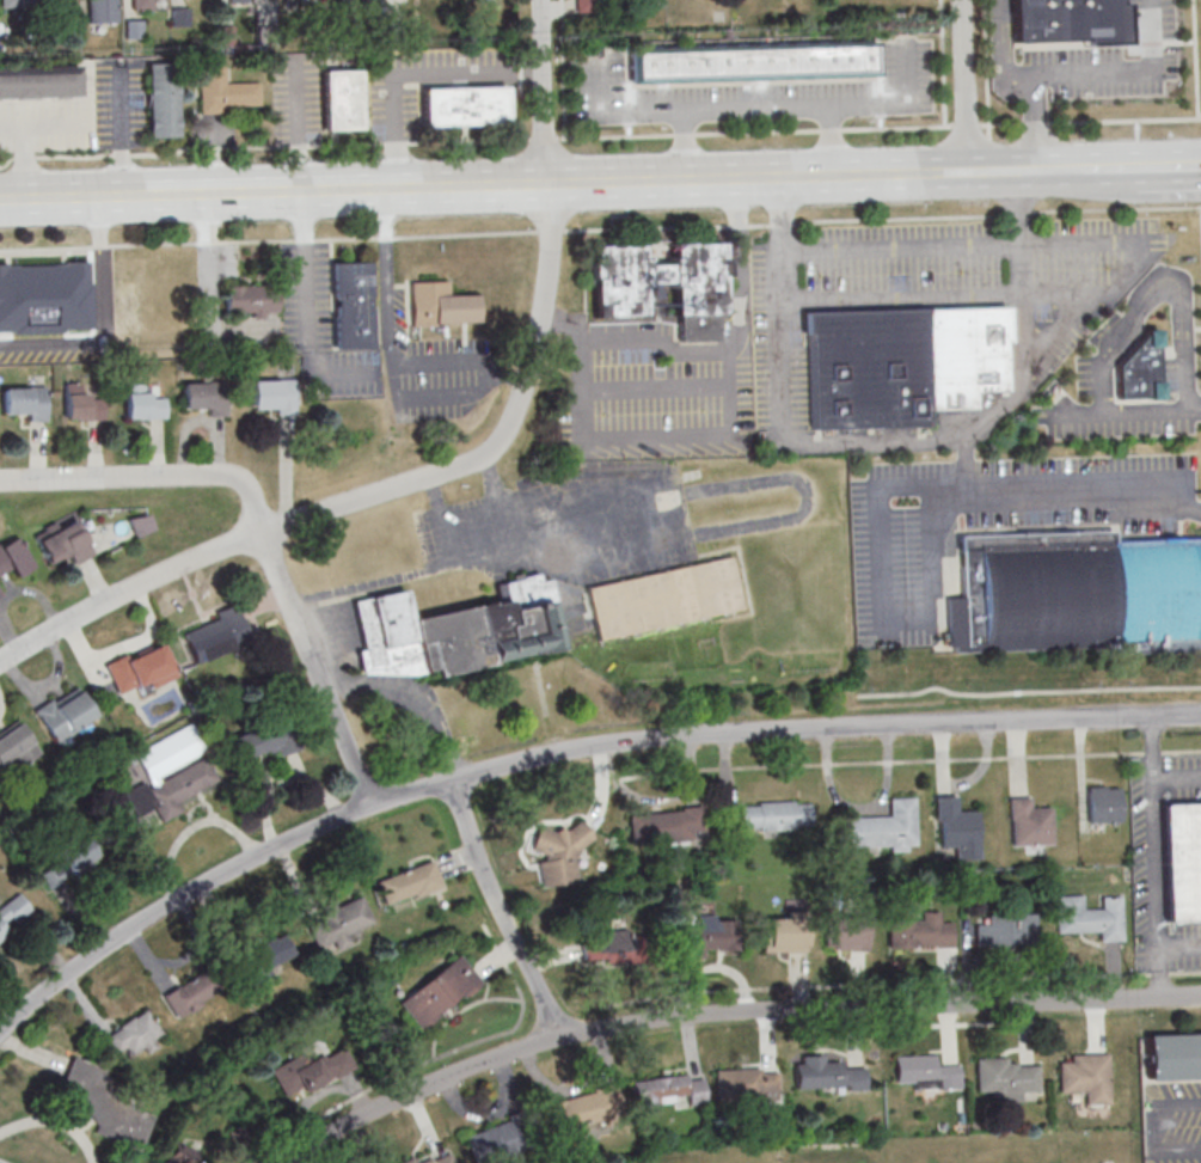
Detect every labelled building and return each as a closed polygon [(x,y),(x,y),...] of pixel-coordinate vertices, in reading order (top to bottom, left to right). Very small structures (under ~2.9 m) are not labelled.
[(116,23),(116,0),(89,0),(89,23),(116,23)] [(130,11),(151,10),(151,0),(130,0),(130,11)] [(1012,43),(1080,41),(1080,47),(1126,45),(1123,2),(1119,2),(1118,0),(1010,0),(1012,43)] [(142,20),(127,20),(127,39),(142,39),(142,20)] [(628,46),(629,82),(877,79),(877,42),(628,46)] [(148,138),(178,138),(178,63),(148,63),(148,138)] [(80,98),(79,65),(0,67),(0,100),(80,98)] [(200,111),(260,109),(259,82),(225,83),(224,66),(199,67),(200,111)] [(360,130),(360,70),(323,70),(323,130),(360,130)] [(422,126),(507,125),(507,87),(422,87),(422,126)] [(593,317),(645,316),(645,284),(673,283),(673,316),(679,316),(680,342),(725,341),(722,242),(670,243),(670,264),(645,265),(644,244),(592,246),(593,317)] [(95,335),(93,260),(0,261),(0,337),(95,335)] [(333,349),(372,349),(371,261),(332,262),(333,349)] [(409,282),(411,326),(434,326),(434,324),(477,322),(476,294),(448,295),(447,281),(409,282)] [(277,313),(277,285),(225,286),(225,314),(277,313)] [(811,426),(932,424),(932,408),(976,406),(975,388),(1009,388),(1007,305),(810,308),(811,426)] [(1116,398),(1158,398),(1158,329),(1144,329),(1144,342),(1127,342),(1127,360),(1116,360),(1116,398)] [(252,379),(252,412),(295,412),(295,379),(252,379)] [(166,418),(166,394),(151,395),(150,381),(125,382),(125,419),(166,418)] [(225,414),(225,382),(183,382),(183,414),(225,414)] [(103,419),(103,396),(87,396),(87,384),(65,384),(65,419),(103,419)] [(46,418),(46,387),(4,387),(4,418),(46,418)] [(129,521),(137,538),(157,529),(149,512),(129,521)] [(34,534),(48,566),(69,556),(73,565),(94,555),(75,515),(34,534)] [(1196,538),(1114,539),(1114,527),(961,533),(967,639),(986,638),(987,649),(1200,642),(1200,621),(1196,538)] [(13,571),(16,577),(34,569),(18,535),(0,543),(0,577),(13,571)] [(356,599),(367,647),(360,648),(364,668),(361,669),(363,672),(412,675),(437,663),(441,671),(492,659),(596,633),(599,642),(745,611),(728,551),(590,586),(553,577),(544,579),(541,570),(497,581),(500,593),(413,613),(409,584),(375,592),(356,599)] [(217,619),(184,631),(195,662),(251,642),(237,604),(215,612),(217,619)] [(104,665),(117,697),(176,674),(163,641),(104,665)] [(34,710),(54,743),(97,718),(77,684),(34,710)] [(271,749),(275,758),(299,749),(286,717),(234,737),(243,760),(271,749)] [(40,755),(22,722),(0,734),(0,765),(13,758),(17,767),(40,755)] [(134,752),(148,781),(124,792),(135,817),(154,808),(159,818),(219,790),(203,755),(207,753),(193,725),(134,752)] [(1086,823),(1120,823),(1120,786),(1086,786),(1086,823)] [(978,809),(958,810),(958,796),(936,796),(937,847),(955,847),(955,860),(979,860),(978,809)] [(890,817),(838,817),(839,848),(890,847),(890,851),(917,850),(916,797),(890,797),(890,817)] [(1033,797),(1009,797),(1009,846),(1051,845),(1051,808),(1033,808),(1033,797)] [(811,829),(810,801),(739,802),(740,830),(811,829)] [(1160,806),(1200,805),(1200,922),(1164,923),(1160,806)] [(630,813),(632,844),(693,840),(693,833),(705,833),(704,808),(630,813)] [(579,881),(574,847),(591,844),(588,824),(534,832),(537,854),(538,854),(543,887),(579,881)] [(58,847),(64,861),(42,871),(50,888),(102,864),(88,833),(58,847)] [(377,880),(386,907),(443,887),(434,860),(377,880)] [(35,912),(19,893),(0,908),(0,940),(35,912)] [(373,923),(361,894),(318,912),(333,950),(362,939),(358,929),(373,923)] [(1082,895),(1056,895),(1056,932),(1099,931),(1099,941),(1123,941),(1123,906),(1082,906),(1082,895)] [(1035,914),(986,914),(986,925),(975,925),(975,946),(1035,946),(1035,914)] [(737,950),(737,916),(697,916),(697,926),(685,926),(685,960),(706,960),(706,950),(737,950)] [(762,952),(807,952),(807,917),(762,917),(762,952)] [(953,947),(953,919),(888,920),(888,948),(953,947)] [(869,950),(869,921),(827,921),(827,950),(869,950)] [(584,961),(630,961),(630,932),(584,932),(584,961)] [(295,957),(286,933),(244,949),(253,973),(295,957)] [(397,1000),(420,1031),(483,984),(461,953),(397,1000)] [(180,1019),(215,992),(198,971),(163,999),(180,1019)] [(105,1035),(121,1061),(163,1037),(147,1010),(105,1035)] [(1144,1036),(1200,1034),(1200,1080),(1146,1082),(1144,1036)] [(270,1069),(286,1100),(352,1066),(342,1046),(309,1063),(304,1052),(270,1069)] [(1083,1106),(1109,1106),(1109,1053),(1070,1053),(1070,1063),(1058,1063),(1058,1093),(1083,1093),(1083,1106)] [(796,1091),(868,1089),(868,1067),(841,1068),(841,1061),(824,1062),(824,1055),(795,1056),(796,1091)] [(895,1056),(895,1089),(961,1087),(961,1065),(935,1066),(935,1055),(895,1056)] [(61,1086),(76,1092),(71,1107),(100,1117),(94,1135),(140,1151),(153,1113),(111,1098),(120,1074),(72,1057),(61,1086)] [(973,1059),(975,1091),(989,1091),(991,1096),(1003,1096),(1003,1103),(1019,1102),(1019,1092),(1037,1092),(1036,1066),(1015,1066),(1015,1063),(1005,1064),(1005,1058),(973,1059)] [(715,1070),(716,1103),(778,1101),(777,1068),(715,1070)] [(704,1079),(689,1081),(688,1074),(632,1081),(635,1105),(687,1098),(688,1106),(708,1103),(704,1079)] [(554,1132),(608,1118),(601,1091),(547,1104),(554,1132)] [(475,1162),(510,1162),(525,1158),(512,1120),(465,1135),(475,1162)] [(197,1151),(172,1141),(163,1162),(191,1162),(197,1151)] [(450,1150),(409,1162),(454,1162),(450,1150)]
